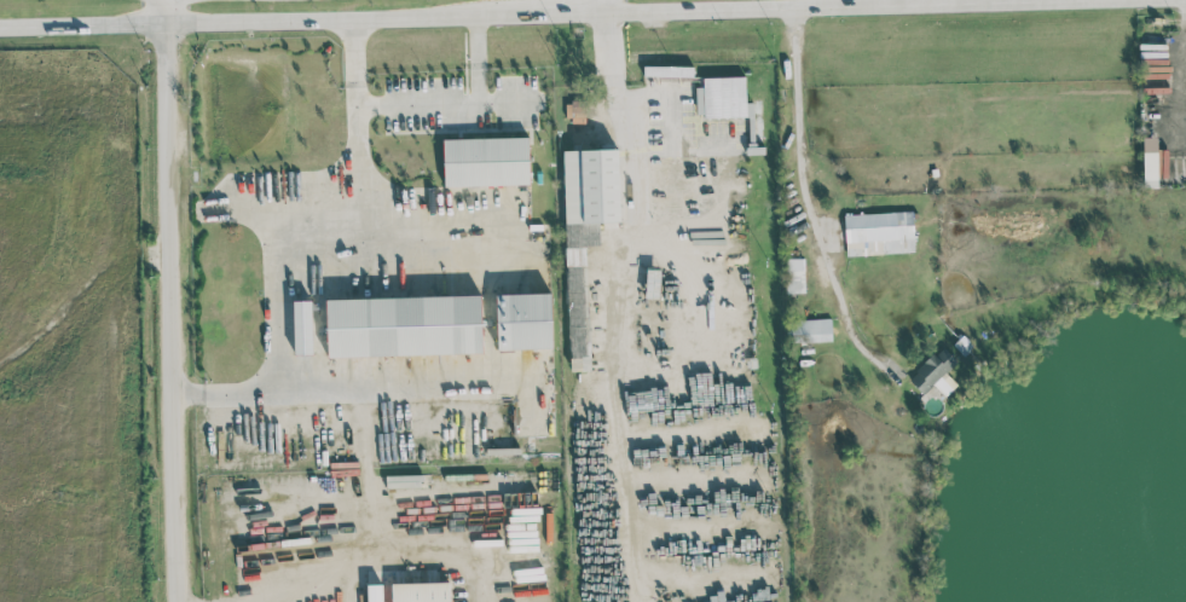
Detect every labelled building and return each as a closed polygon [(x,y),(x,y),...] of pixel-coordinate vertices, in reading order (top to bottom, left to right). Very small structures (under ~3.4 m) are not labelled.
[(693,77),(693,66),(644,65),(644,76),(693,77)] [(696,117),(753,115),(753,101),(746,102),(745,76),(703,77),(703,86),(695,86),(696,117)] [(570,117),(585,118),(586,100),(571,100),(570,117)] [(443,139),(444,186),(530,184),(528,136),(443,139)] [(1157,186),(1156,137),(1143,137),(1144,187),(1157,186)] [(562,150),(569,370),(590,369),(585,245),(599,245),(599,221),(620,221),(617,148),(562,150)] [(844,213),(846,255),(914,252),(913,211),(844,213)] [(803,292),(805,258),(786,257),(785,292),(803,292)] [(553,348),(551,292),(496,294),(497,350),(553,348)] [(481,295),(326,299),(327,357),(482,353),(481,295)] [(294,354),(313,353),(312,300),(293,300),(294,354)] [(832,339),(831,318),(790,319),(790,340),(832,339)] [(957,384),(946,373),(958,362),(942,346),(908,378),(923,394),(933,384),(945,396),(957,384)] [(392,601),(450,601),(449,581),(392,583),(392,601)] [(381,584),(367,584),(368,601),(382,601),(381,584)]
